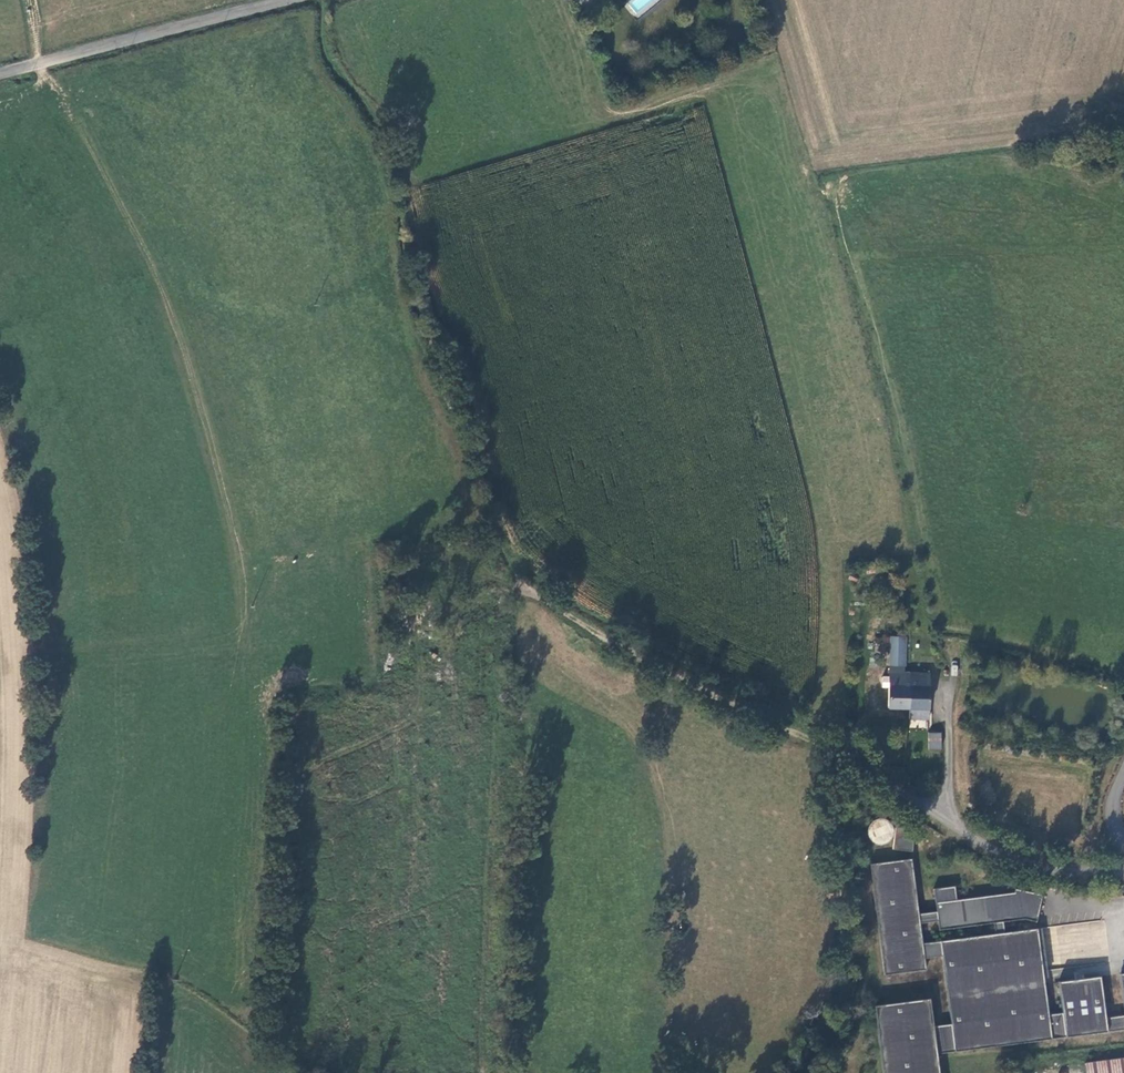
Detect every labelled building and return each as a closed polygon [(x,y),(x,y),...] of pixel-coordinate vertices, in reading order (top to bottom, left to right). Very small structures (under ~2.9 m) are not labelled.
[(905,638),(890,637),(889,666),(904,666),(905,638)] [(888,708),(909,708),(910,673),(904,673),(904,666),(889,666),(888,708)] [(929,673),(910,673),(909,708),(929,709),(929,703),(929,689),(929,673)] [(929,749),(941,749),(941,732),(929,732),(929,749)] [(888,822),(882,818),(876,818),(870,822),(867,827),(866,833),(869,839),(874,843),(880,844),(884,843),(889,839),(892,834),(891,827),(888,822)] [(893,849),(912,851),(914,829),(895,827),(893,849)] [(1106,1018),(1100,977),(1058,982),(1062,1012),(1049,1014),(1037,928),(1005,933),(1003,922),(1024,919),(1036,922),(1042,894),(1014,888),(1014,892),(957,899),(955,885),(933,888),(936,911),(919,913),(911,858),(869,864),(884,975),(926,969),(924,959),(942,956),(951,1024),(933,1026),(929,998),(874,1005),(883,1072),(939,1072),(937,1054),(1123,1030),(1123,1015),(1106,1018)] [(1084,1063),(1085,1072),(1123,1072),(1123,1058),(1084,1063)]
